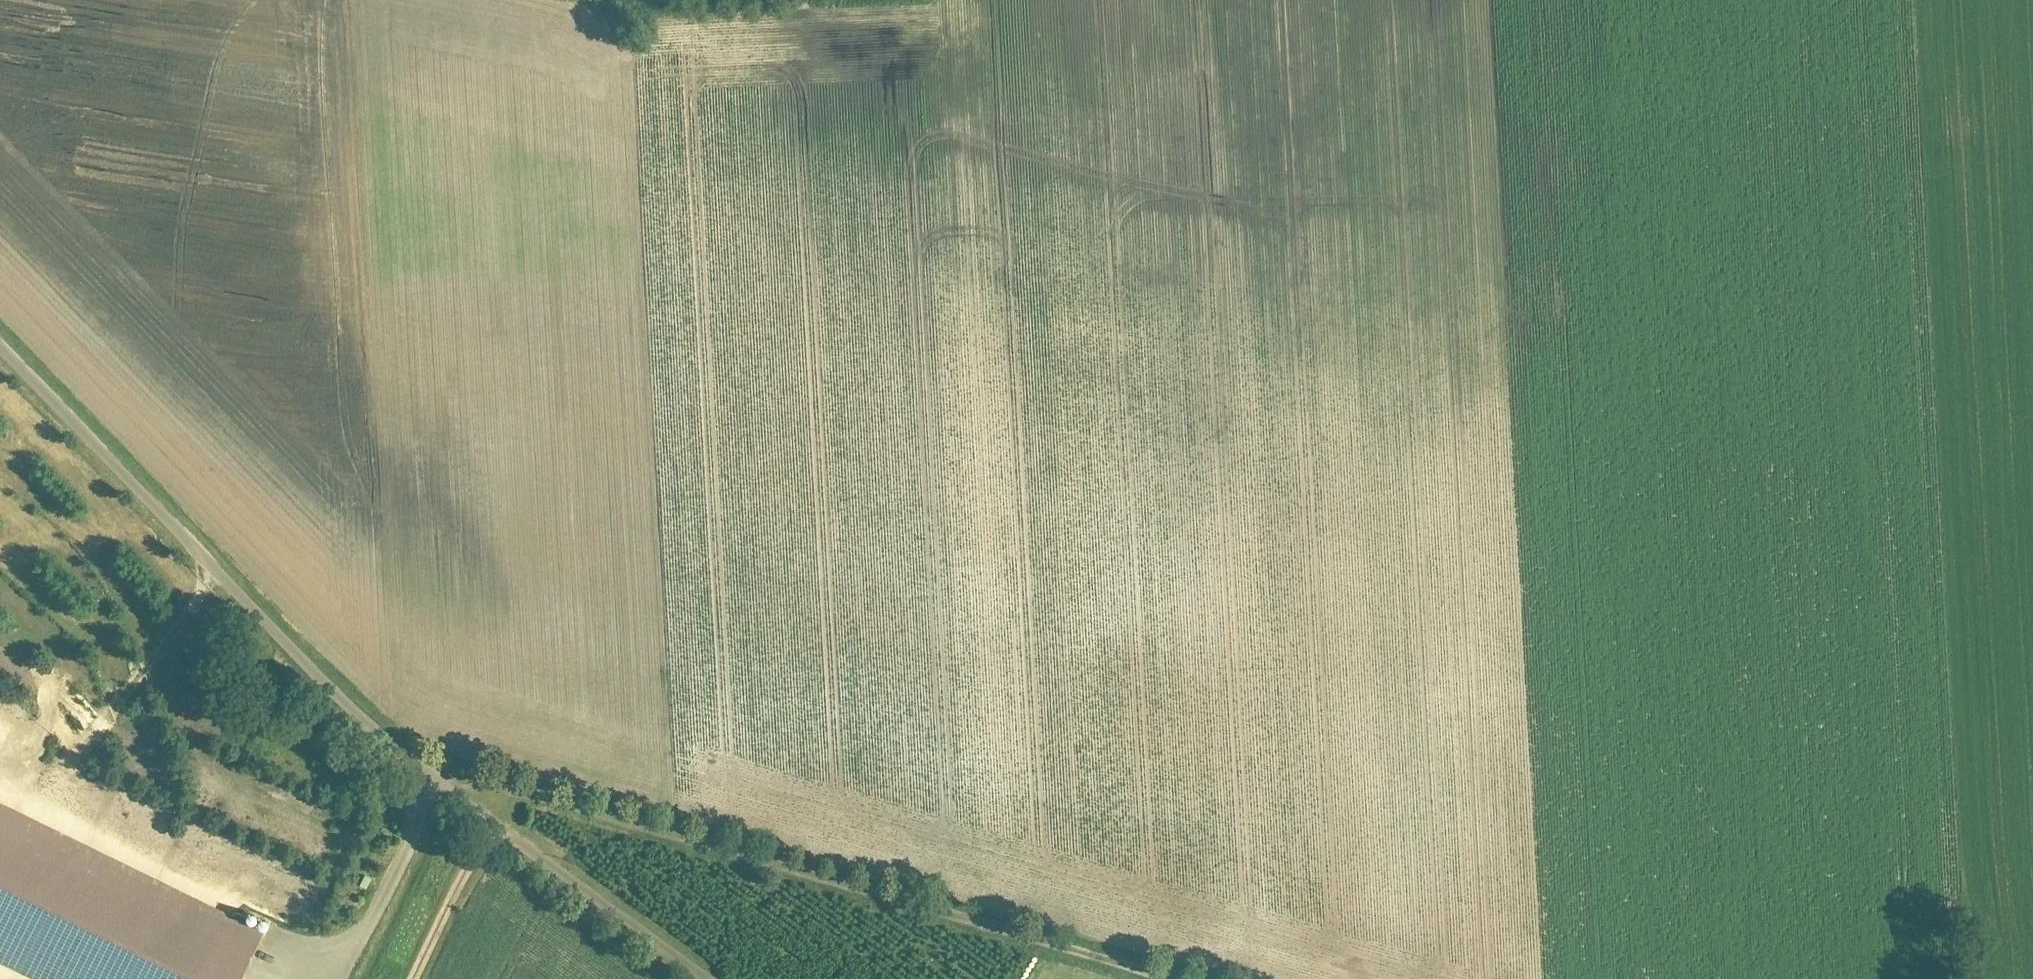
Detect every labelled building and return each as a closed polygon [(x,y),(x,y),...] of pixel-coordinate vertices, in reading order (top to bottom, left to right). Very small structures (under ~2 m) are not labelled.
[(51,978),(246,978),(269,931),(0,802),(0,955),(51,978)]
